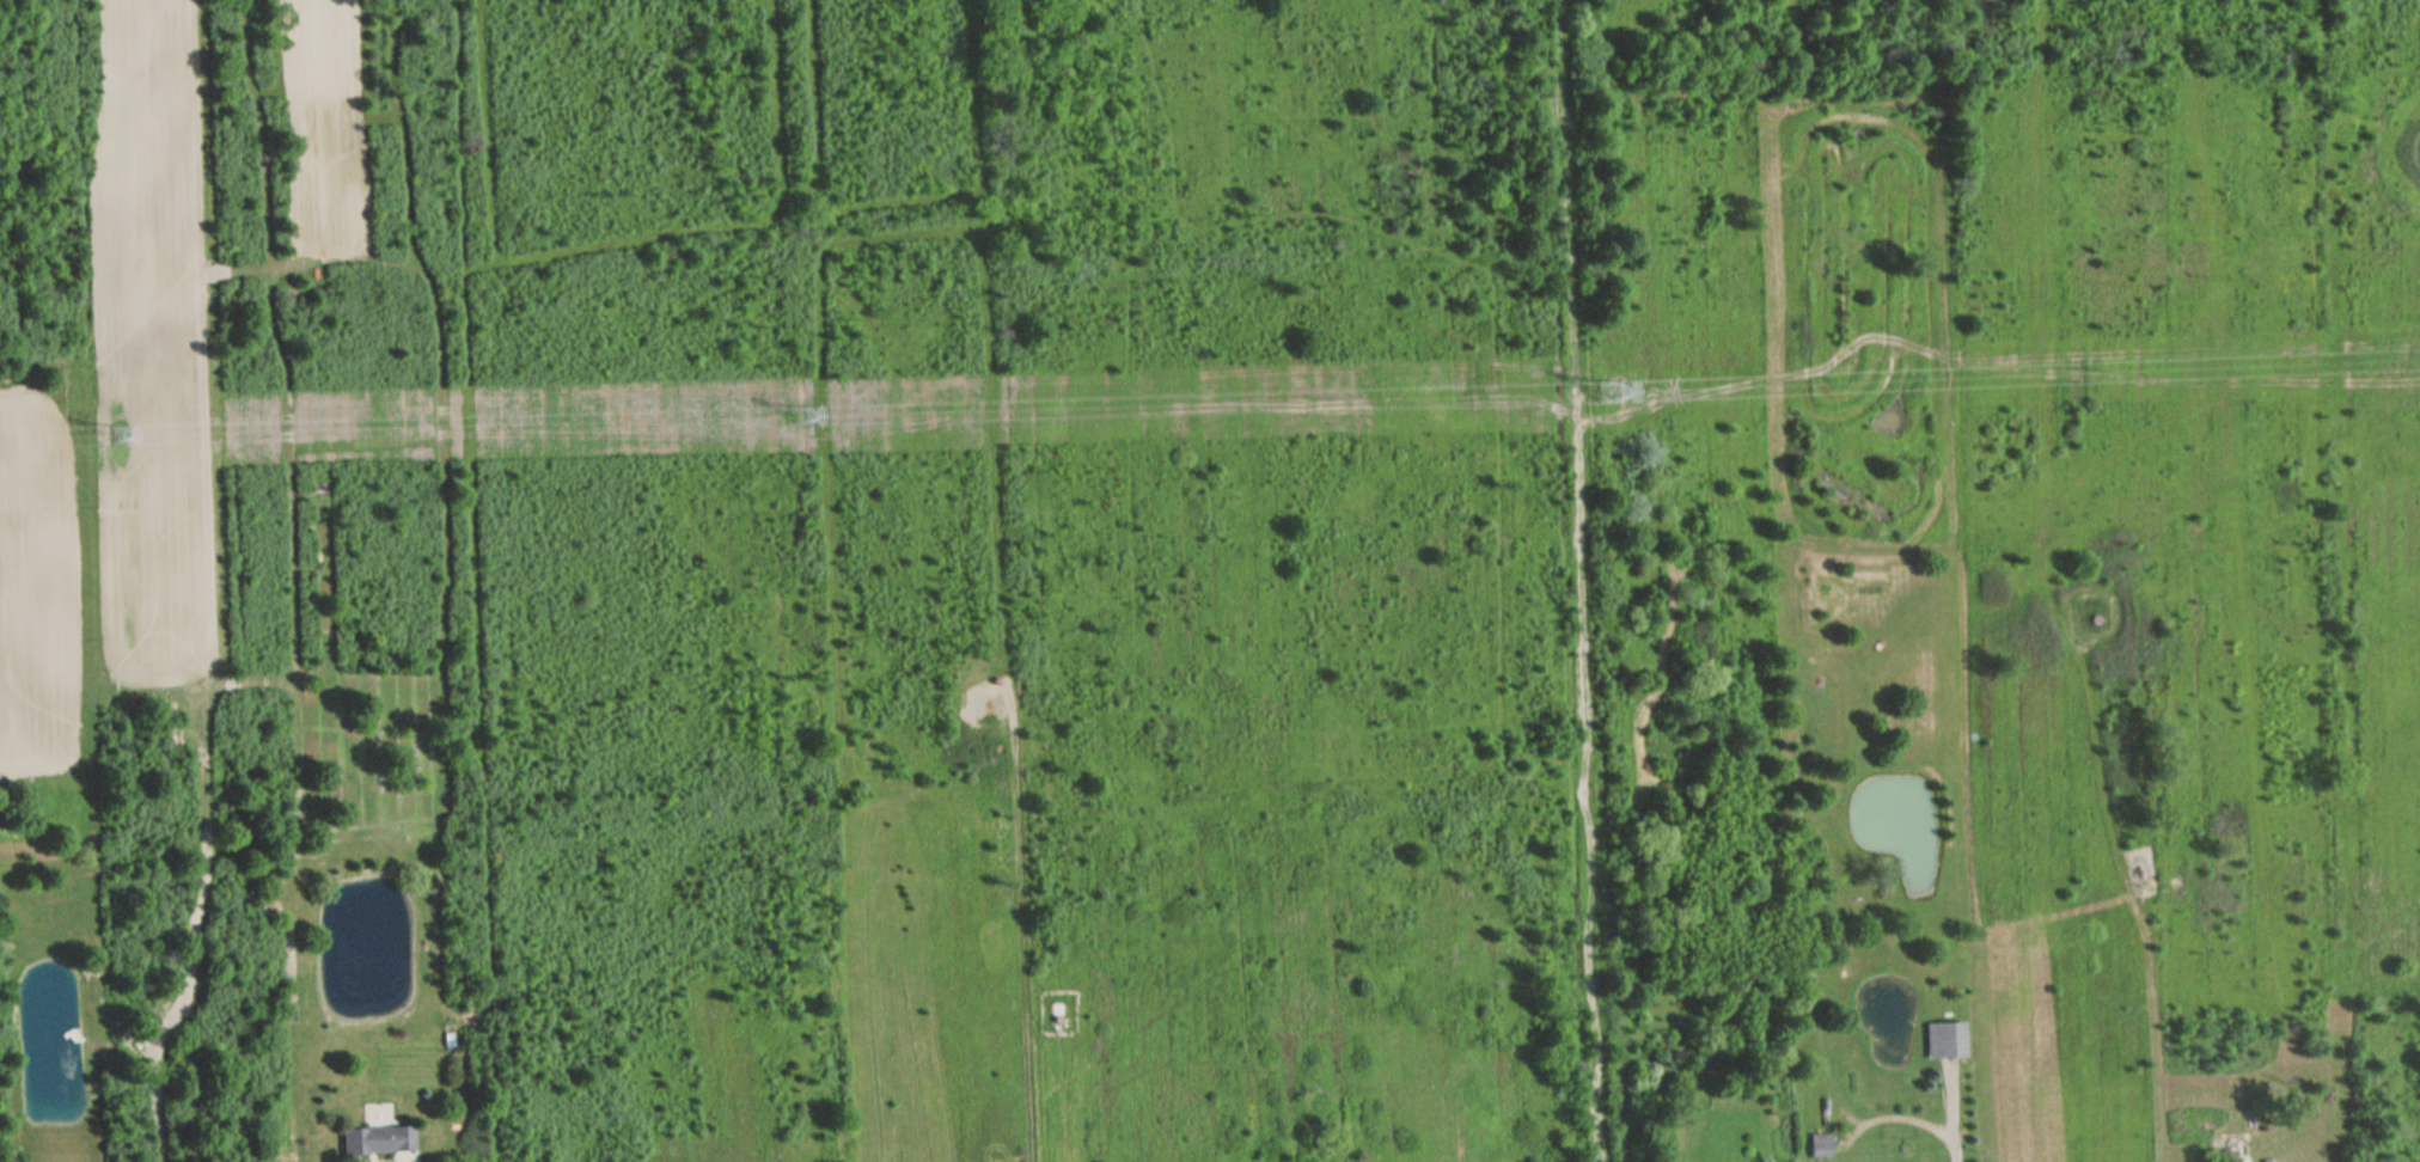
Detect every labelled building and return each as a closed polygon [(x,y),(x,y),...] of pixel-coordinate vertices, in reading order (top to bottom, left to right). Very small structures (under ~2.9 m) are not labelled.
[(1965,1023),(1926,1023),(1926,1058),(1965,1058),(1965,1023)] [(342,1127),(342,1153),(414,1153),(414,1127),(342,1127)] [(1829,1136),(1810,1136),(1810,1157),(1829,1157),(1829,1136)]
